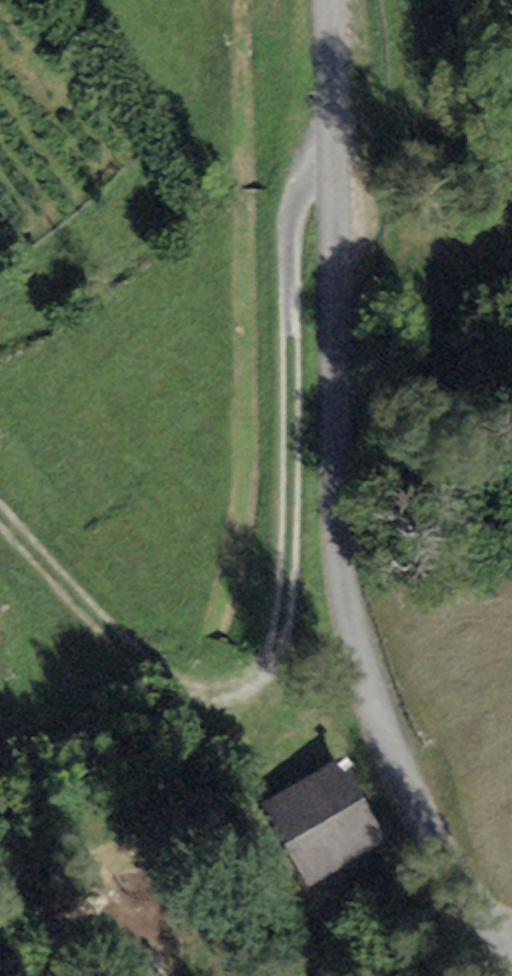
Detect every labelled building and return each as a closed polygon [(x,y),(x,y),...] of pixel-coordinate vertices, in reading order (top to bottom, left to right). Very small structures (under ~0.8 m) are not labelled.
[(393,834),(343,753),(262,802),(312,883),(393,834)]
